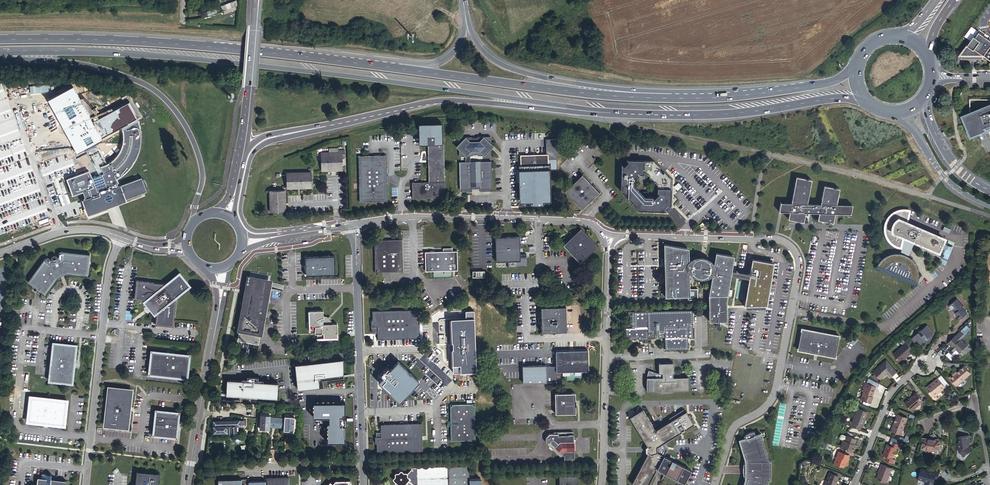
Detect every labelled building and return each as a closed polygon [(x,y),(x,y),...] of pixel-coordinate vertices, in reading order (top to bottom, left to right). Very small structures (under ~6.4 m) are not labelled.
[(222,4),(224,10),(233,7),(231,1),(222,4)] [(218,6),(208,9),(210,15),(217,12),(217,10),(219,9),(218,6)] [(962,56),(962,59),(975,59),(975,58),(977,58),(977,59),(983,59),(983,56),(981,55),(981,54),(981,53),(982,53),(989,58),(989,39),(971,26),(965,36),(971,41),(962,55),(962,56)] [(964,115),(972,135),(989,128),(989,104),(964,115)] [(111,204),(123,200),(146,191),(142,178),(118,187),(116,184),(118,183),(116,179),(123,175),(128,170),(132,165),(136,159),(139,152),(140,147),(141,141),(141,134),(140,128),(139,123),(138,120),(123,129),(123,133),(123,136),(123,140),(122,146),(121,149),(119,153),(117,157),(114,160),(110,163),(107,164),(96,144),(91,147),(90,146),(85,149),(100,175),(96,177),(92,178),(89,172),(67,180),(73,196),(83,192),(85,200),(83,201),(88,216),(106,209),(105,206),(111,204)] [(428,143),(442,143),(442,123),(420,123),(420,143),(428,143)] [(460,149),(460,156),(472,156),(473,155),(477,155),(478,156),(491,156),(491,149),(494,145),(491,142),(490,135),(478,135),(478,136),(473,137),(472,135),(460,135),(460,142),(456,146),(460,149)] [(413,182),(414,199),(445,198),(444,143),(442,143),(428,143),(429,182),(413,182)] [(321,156),(321,171),(332,170),(332,169),(337,169),(337,170),(344,170),(344,158),(346,158),(346,150),(339,150),(339,152),(329,152),(329,156),(321,156)] [(520,155),(521,201),(549,200),(547,154),(520,155)] [(359,155),(359,200),(387,200),(386,155),(359,155)] [(646,156),(628,156),(630,158),(625,163),(623,161),(622,180),(625,180),(625,188),(632,194),(636,199),(642,206),(651,206),(651,208),(669,208),(666,206),(672,200),(674,203),(675,185),(672,184),(672,177),(665,170),(660,165),(654,158),(646,159),(646,156)] [(654,156),(646,156),(646,159),(654,158),(660,165),(662,164),(654,156)] [(460,162),(460,189),(462,189),(462,192),(472,191),(472,188),(480,188),(480,191),(489,191),(489,188),(491,188),(491,161),(460,162)] [(667,169),(665,170),(672,177),(672,184),(675,185),(674,176),(667,169)] [(287,172),(287,187),(312,187),(312,172),(287,172)] [(781,200),(779,211),(789,211),(788,218),(803,221),(806,211),(812,211),(819,212),(818,219),(833,222),(835,213),(850,213),(853,203),(837,202),(841,186),(825,183),(822,202),(808,201),(812,177),(797,175),(792,201),(781,200)] [(579,176),(561,193),(579,211),(596,194),(579,176)] [(630,196),(632,194),(625,188),(625,180),(622,180),(622,188),(630,196)] [(270,190),(270,211),(285,211),(285,190),(270,190)] [(642,208),(651,208),(651,206),(642,206),(636,199),(634,200),(642,208)] [(946,237),(908,220),(911,210),(906,208),(898,209),(891,213),(887,219),(884,225),(884,232),(887,239),(892,244),(896,247),(902,248),(905,236),(915,240),(940,251),(943,245),(944,246),(946,246),(947,245),(947,243),(947,242),(946,240),(945,240),(946,237)] [(580,230),(563,247),(581,264),(598,247),(580,230)] [(496,235),(496,260),(507,260),(507,265),(526,265),(526,252),(519,252),(519,235),(496,235)] [(902,248),(901,252),(903,253),(906,254),(908,256),(915,240),(905,236),(902,248)] [(375,245),(377,278),(405,277),(403,243),(375,245)] [(734,267),(733,266),(735,256),(719,254),(716,268),(713,267),(711,262),(706,259),(701,258),(696,260),(693,264),(689,263),(689,249),(666,245),(667,260),(665,260),(666,262),(666,263),(667,264),(668,265),(669,265),(669,268),(667,268),(667,290),(666,290),(666,298),(691,297),(691,290),(690,290),(689,269),(692,270),(694,275),(698,278),(704,278),(709,277),(712,273),(715,273),(712,289),(711,289),(710,296),(711,296),(729,296),(730,292),(729,291),(732,274),(730,274),(730,271),(731,271),(732,271),(733,271),(733,270),(734,270),(734,269),(734,267)] [(427,250),(427,270),(459,269),(459,249),(427,250)] [(67,272),(88,274),(90,253),(61,251),(57,253),(59,256),(57,256),(56,255),(54,255),(53,255),(51,256),(51,257),(50,258),(50,260),(50,261),(49,262),(47,258),(43,260),(29,283),(46,295),(57,278),(60,274),(59,272),(63,271),(63,272),(67,272)] [(916,264),(913,259),(908,256),(906,254),(903,253),(901,252),(898,252),(892,253),(886,255),(881,259),(878,263),(876,266),(916,283),(917,279),(918,275),(917,269),(916,264)] [(306,272),(306,276),(336,275),(335,256),(306,258),(306,262),(307,262),(309,264),(309,270),(309,271),(307,273),(306,272)] [(239,334),(238,340),(260,344),(262,335),(261,335),(263,322),(264,323),(269,317),(264,313),(271,273),(251,270),(244,314),(243,314),(240,334),(239,334)] [(158,305),(157,311),(156,323),(174,325),(177,295),(189,285),(179,273),(166,282),(136,279),(134,297),(146,298),(153,299),(153,301),(154,302),(155,304),(156,304),(157,304),(158,305)] [(729,296),(711,296),(712,311),(711,311),(711,322),(729,321),(729,319),(728,319),(727,301),(729,301),(729,296)] [(153,299),(146,298),(143,300),(154,314),(157,311),(158,305),(157,304),(156,304),(155,304),(154,302),(153,301),(153,299)] [(954,300),(946,308),(950,313),(952,311),(954,314),(953,315),(958,321),(965,315),(960,309),(961,308),(954,300)] [(378,333),(378,341),(420,338),(419,307),(374,310),(374,319),(373,319),(373,326),(378,326),(378,333)] [(540,309),(541,334),(567,333),(565,308),(540,309)] [(694,309),(648,310),(648,325),(694,323),(694,325),(694,309)] [(648,328),(648,325),(648,310),(643,310),(641,310),(634,311),(634,327),(628,327),(625,327),(626,339),(648,339),(648,336),(655,337),(655,332),(648,332),(648,328)] [(310,314),(311,334),(316,334),(316,335),(318,335),(318,340),(338,339),(337,325),(333,325),(332,323),(331,321),(332,319),(330,318),(329,319),(328,319),(327,318),(325,318),(325,313),(310,314)] [(659,324),(659,328),(665,327),(665,331),(659,332),(659,336),(665,336),(665,348),(675,348),(674,349),(680,349),(680,347),(689,348),(688,337),(688,336),(694,336),(694,325),(694,323),(659,324)] [(925,327),(914,338),(917,342),(915,344),(918,347),(932,334),(925,327)] [(838,337),(800,330),(796,351),(834,358),(838,337)] [(456,336),(438,355),(444,360),(444,363),(448,368),(451,367),(457,373),(475,354),(456,336)] [(949,342),(941,350),(946,355),(947,354),(950,357),(953,360),(955,358),(960,353),(953,345),(952,346),(949,342)] [(50,380),(72,382),(73,369),(75,367),(76,365),(76,362),(75,360),(75,359),(76,345),(54,343),(50,380)] [(914,353),(906,344),(893,355),(900,364),(909,355),(910,356),(914,353)] [(149,372),(186,377),(189,354),(175,353),(173,351),(171,351),(170,350),(165,351),(164,351),(151,350),(149,372)] [(523,383),(535,383),(559,382),(558,372),(590,371),(589,351),(556,352),(556,366),(546,367),(546,366),(523,366),(523,383)] [(342,359),(295,364),(298,388),(319,386),(318,377),(343,374),(342,359)] [(395,370),(384,382),(402,397),(409,390),(408,389),(411,385),(412,386),(419,378),(399,360),(392,368),(395,370)] [(654,375),(655,389),(661,388),(661,391),(673,390),(674,388),(690,388),(689,375),(674,375),(674,362),(659,362),(660,371),(666,371),(666,375),(654,375)] [(879,369),(874,374),(879,380),(886,374),(889,379),(895,374),(886,363),(878,368),(879,369)] [(951,375),(946,379),(953,387),(968,375),(962,368),(952,376),(951,375)] [(946,386),(948,384),(940,374),(938,376),(946,386)] [(928,385),(924,389),(931,397),(938,391),(939,392),(943,389),(936,380),(929,386),(928,385)] [(227,381),(226,395),(276,398),(277,384),(227,381)] [(861,392),(858,400),(868,404),(869,399),(868,398),(872,386),(864,383),(862,387),(860,387),(859,391),(861,392)] [(105,424),(127,426),(129,413),(130,411),(131,409),(131,408),(131,406),(131,404),(130,403),(131,389),(109,387),(105,424)] [(556,394),(556,413),(578,413),(577,393),(556,394)] [(913,395),(903,403),(911,412),(920,403),(913,395)] [(52,424),(65,425),(68,400),(30,396),(28,421),(41,423),(43,424),(47,425),(48,425),(50,424),(52,424)] [(347,403),(315,404),(316,419),(330,419),(330,442),(347,442),(347,425),(348,425),(348,417),(347,417),(347,403)] [(452,425),(452,440),(477,439),(476,407),(473,404),(454,405),(451,407),(452,419),(449,422),(452,425)] [(644,407),(631,413),(648,447),(629,480),(638,484),(643,484),(653,467),(652,466),(654,465),(655,467),(681,482),(681,480),(682,479),(683,477),(683,475),(684,475),(685,473),(686,471),(687,470),(688,469),(662,453),(666,446),(663,440),(679,432),(673,419),(654,428),(644,407)] [(153,434),(175,436),(176,428),(178,425),(178,424),(178,422),(178,420),(177,419),(178,412),(156,409),(153,434)] [(849,422),(847,426),(857,429),(858,426),(860,426),(865,413),(854,409),(850,422),(849,422)] [(896,415),(891,430),(900,434),(905,419),(896,415)] [(271,426),(277,426),(278,419),(272,419),(271,417),(262,416),(261,429),(271,430),(271,426)] [(277,426),(284,427),(284,430),(295,431),(296,418),(285,417),(285,419),(278,419),(277,426)] [(225,421),(226,422),(226,433),(235,433),(235,427),(243,427),(243,422),(230,422),(230,421),(225,421)] [(213,434),(226,433),(226,422),(213,422),(213,434)] [(377,442),(377,451),(423,450),(422,422),(381,423),(382,430),(382,435),(375,435),(375,442),(377,442)] [(736,440),(744,461),(744,466),(742,466),(742,474),(744,474),(744,480),(742,484),(766,484),(768,480),(770,481),(769,459),(767,459),(758,433),(752,435),(751,431),(744,433),(743,434),(742,434),(742,435),(741,436),(742,439),(736,440)] [(565,456),(566,461),(575,461),(575,450),(573,451),(573,442),(574,442),(574,432),(554,433),(554,434),(550,435),(546,438),(547,441),(549,443),(548,445),(552,449),(553,447),(555,449),(554,450),(561,457),(565,456)] [(931,435),(930,444),(946,445),(947,436),(931,435)] [(959,443),(961,452),(966,456),(969,451),(971,451),(973,448),(970,445),(969,444),(970,444),(970,442),(971,442),(970,435),(960,437),(961,443),(959,443)] [(839,441),(837,447),(850,452),(851,448),(849,448),(852,440),(843,436),(843,437),(841,442),(839,441)] [(883,456),(885,457),(893,459),(898,445),(891,442),(890,446),(887,445),(885,448),(887,449),(886,451),(885,451),(883,456)] [(835,452),(831,464),(841,468),(843,462),(844,463),(846,456),(840,454),(835,452)] [(891,469),(880,464),(878,470),(879,470),(876,480),(885,484),(891,469)] [(404,484),(407,484),(408,484),(451,484),(454,482),(454,473),(448,467),(410,468),(410,469),(406,474),(405,473),(401,473),(400,474),(399,474),(396,474),(395,473),(391,473),(390,475),(390,478),(391,479),(391,483),(390,484),(404,484)] [(920,469),(917,480),(925,482),(924,484),(931,484),(932,484),(934,479),(936,479),(938,474),(930,472),(930,473),(923,471),(923,470),(920,469)] [(160,473),(137,470),(136,484),(158,484),(160,473)] [(66,481),(50,479),(50,474),(41,472),(40,477),(37,477),(36,484),(65,484),(66,481)] [(822,484),(832,484),(836,477),(826,473),(822,484)] [(561,484),(579,484),(578,475),(561,475),(561,484)] [(289,477),(266,477),(266,480),(265,480),(265,484),(290,484),(289,477)]
